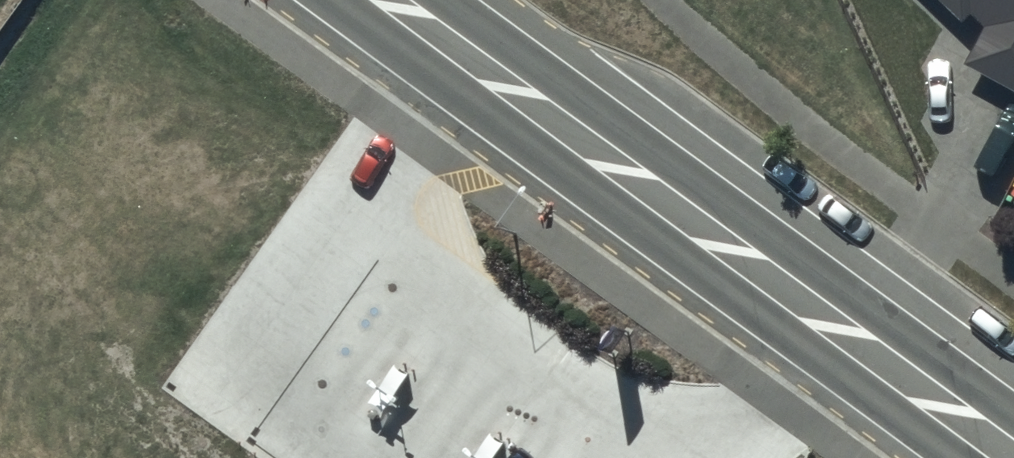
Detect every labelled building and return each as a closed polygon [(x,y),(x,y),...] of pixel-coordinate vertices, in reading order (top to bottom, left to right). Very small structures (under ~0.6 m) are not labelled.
[(963,23),(972,14),(984,25),(964,64),(1013,90),(1013,0),(940,0),(963,23)]
